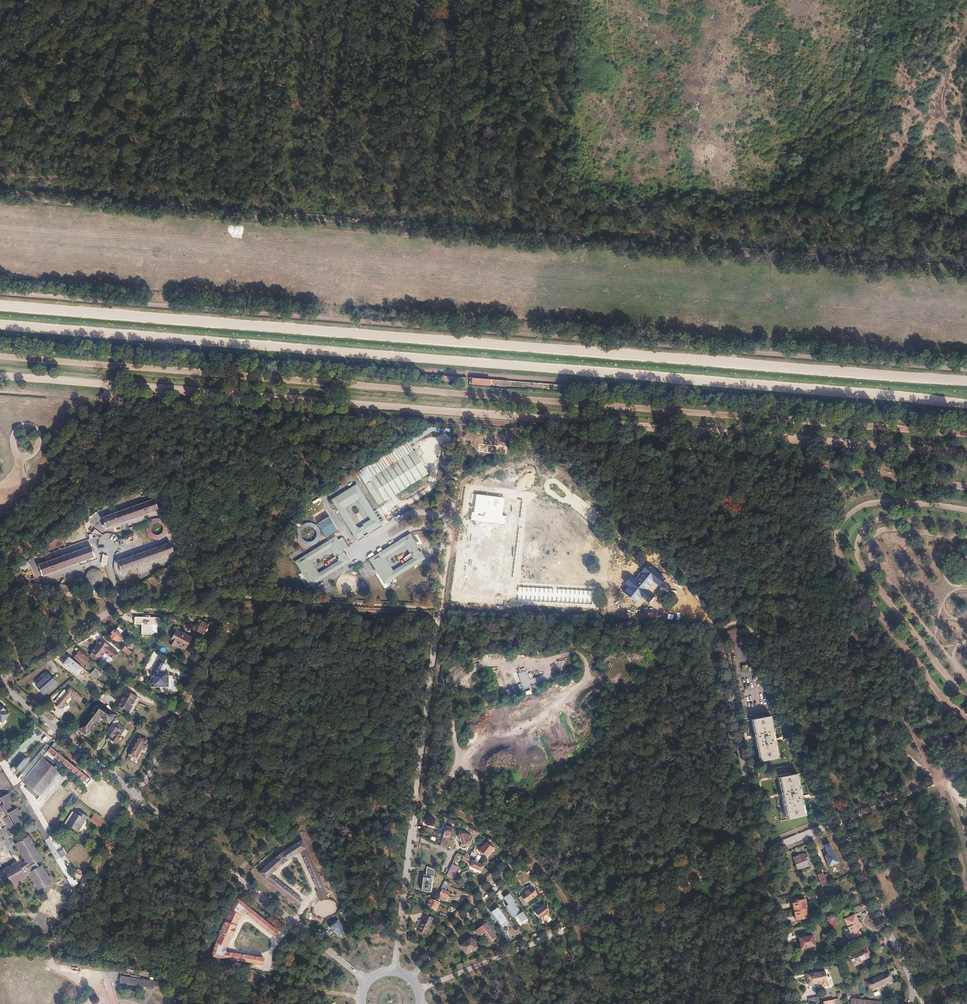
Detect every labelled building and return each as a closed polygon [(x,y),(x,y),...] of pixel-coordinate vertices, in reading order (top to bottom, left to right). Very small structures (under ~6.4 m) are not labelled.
[(408,437),(379,455),(380,456),(382,460),(410,442),(408,437)] [(478,444),(478,452),(505,454),(506,447),(478,444)] [(371,476),(370,477),(383,499),(426,473),(413,451),(371,476)] [(380,456),(357,471),(377,503),(383,499),(370,477),(371,476),(367,470),(382,460),(380,456)] [(528,457),(523,463),(535,472),(540,467),(528,457)] [(357,487),(333,501),(358,542),(382,527),(357,487)] [(154,498),(102,517),(106,528),(158,509),(154,498)] [(337,529),(329,516),(318,522),(326,536),(337,529)] [(303,549),(322,539),(312,521),(294,530),(303,549)] [(94,529),(91,533),(98,538),(101,535),(94,529)] [(411,535),(370,560),(385,584),(426,558),(411,535)] [(336,538),(296,563),(310,587),(351,562),(344,551),(349,549),(343,539),(339,542),(336,538)] [(170,542),(117,561),(121,572),(173,553),(170,542)] [(92,545),(38,564),(42,575),(96,556),(92,545)] [(20,566),(23,570),(30,565),(26,561),(20,566)] [(628,587),(624,592),(637,602),(642,596),(649,602),(654,595),(648,591),(655,583),(659,586),(666,578),(647,563),(636,578),(631,574),(624,583),(628,587)] [(101,584),(102,570),(87,569),(86,583),(101,584)] [(135,617),(134,624),(141,624),(141,633),(152,634),(152,624),(158,624),(158,617),(135,617)] [(193,626),(192,628),(203,634),(208,625),(199,619),(195,627),(193,626)] [(114,630),(109,636),(116,641),(117,639),(118,640),(121,635),(120,634),(123,631),(117,626),(114,630)] [(176,629),(168,643),(174,646),(176,643),(186,648),(192,638),(176,629)] [(101,640),(95,648),(103,655),(105,653),(113,659),(118,653),(101,640)] [(122,645),(119,648),(129,655),(131,652),(122,645)] [(95,648),(92,652),(100,659),(103,655),(95,648)] [(79,652),(75,658),(83,665),(88,659),(79,652)] [(68,658),(63,665),(71,671),(77,665),(68,658)] [(153,671),(151,672),(152,686),(169,686),(169,671),(162,671),(161,668),(164,663),(158,659),(153,668),(153,671)] [(611,671),(614,665),(609,662),(606,668),(611,671)] [(455,681),(465,674),(461,668),(451,675),(455,681)] [(527,672),(514,677),(517,683),(519,690),(532,685),(527,672)] [(48,673),(35,685),(44,695),(56,683),(48,673)] [(66,692),(55,706),(59,709),(70,695),(78,702),(82,697),(69,687),(66,692)] [(106,692),(99,697),(107,704),(111,706),(116,700),(106,692)] [(137,697),(127,715),(136,719),(137,716),(140,717),(147,702),(137,697)] [(100,704),(81,729),(85,732),(98,714),(100,714),(108,720),(113,714),(100,704)] [(2,723),(9,714),(5,711),(5,710),(0,706),(0,721),(2,723)] [(770,716),(753,719),(761,761),(778,758),(770,716)] [(112,725),(106,733),(112,737),(110,740),(116,744),(122,736),(121,736),(125,729),(118,724),(116,727),(112,725)] [(11,753),(7,755),(4,757),(4,758),(10,760),(11,761),(15,759),(14,757),(38,737),(34,733),(27,740),(11,753)] [(139,736),(128,754),(136,759),(142,749),(144,750),(147,745),(145,744),(147,740),(139,736)] [(46,744),(39,753),(43,756),(46,751),(50,747),(46,744)] [(58,745),(54,750),(59,755),(63,750),(58,745)] [(54,750),(50,755),(80,778),(82,773),(59,755),(54,750)] [(0,759),(0,765),(4,771),(14,787),(18,785),(20,784),(17,779),(17,778),(15,775),(31,755),(26,752),(19,761),(18,759),(10,768),(3,757),(0,759)] [(26,777),(42,757),(43,756),(39,753),(38,754),(22,774),(17,779),(20,784),(21,783),(26,777)] [(44,761),(25,784),(40,796),(48,786),(36,773),(45,762),(44,761)] [(45,762),(36,773),(48,786),(58,773),(45,762)] [(82,773),(80,778),(87,784),(90,779),(82,773)] [(796,774),(779,777),(788,819),(805,816),(796,774)] [(18,785),(14,787),(45,842),(48,837),(18,785)] [(4,825),(3,823),(5,822),(6,824),(9,829),(20,822),(17,816),(21,814),(17,808),(13,810),(8,802),(12,800),(8,793),(2,797),(0,794),(0,827),(4,825)] [(72,811),(64,824),(76,832),(80,827),(81,828),(88,817),(78,811),(76,814),(72,811)] [(90,819),(98,826),(101,823),(93,815),(90,819)] [(439,844),(438,845),(446,849),(455,821),(449,818),(440,844),(439,844)] [(460,831),(458,837),(459,837),(459,839),(459,840),(459,841),(460,842),(461,842),(460,847),(463,848),(464,848),(465,848),(466,846),(467,842),(468,841),(469,841),(471,836),(466,833),(465,834),(460,831)] [(9,866),(3,869),(13,886),(19,883),(18,881),(19,880),(20,882),(26,878),(25,877),(29,875),(38,890),(44,887),(43,885),(45,885),(45,886),(51,882),(42,865),(39,867),(37,863),(42,860),(28,836),(22,840),(23,841),(22,842),(21,841),(15,844),(25,861),(21,863),(22,864),(19,866),(18,865),(16,861),(10,865),(11,866),(10,867),(9,866)] [(424,836),(423,839),(436,844),(437,843),(434,841),(434,840),(424,836)] [(48,837),(45,842),(71,887),(76,885),(48,837)] [(275,858),(259,873),(299,905),(302,901),(268,873),(279,863),(287,858),(287,857),(299,849),(317,889),(322,887),(302,840),(283,852),(282,852),(275,858)] [(486,842),(480,851),(487,856),(493,848),(486,842)] [(0,859),(5,856),(15,859),(16,861),(18,865),(21,863),(17,856),(6,854),(3,849),(0,850),(0,858),(0,859)] [(804,852),(793,857),(798,869),(809,865),(807,860),(808,860),(806,853),(804,854),(804,852)] [(469,859),(468,862),(471,863),(470,865),(481,870),(483,865),(474,861),(469,859)] [(451,864),(447,875),(453,878),(458,867),(451,864)] [(432,868),(431,871),(433,872),(433,874),(434,875),(433,878),(439,880),(439,878),(444,881),(447,875),(432,868)] [(822,872),(817,874),(822,886),(827,884),(822,872)] [(423,878),(421,891),(431,892),(432,880),(423,878)] [(532,888),(518,898),(525,908),(529,905),(527,902),(537,894),(532,888)] [(442,889),(438,898),(443,900),(443,899),(446,901),(450,893),(442,889)] [(509,894),(504,898),(509,905),(507,907),(514,918),(517,916),(521,922),(527,918),(522,912),(521,913),(516,906),(518,905),(516,903),(515,904),(513,902),(515,901),(509,894)] [(430,897),(426,905),(436,910),(440,902),(436,900),(430,897)] [(805,898),(792,901),(794,910),(807,907),(805,898)] [(214,948),(212,956),(263,964),(264,958),(226,953),(225,950),(231,936),(231,937),(236,926),(235,926),(242,913),(244,912),(274,936),(278,931),(238,899),(233,907),(231,911),(226,921),(225,921),(220,931),(220,932),(216,942),(216,943),(214,948)] [(545,904),(534,911),(539,919),(550,911),(545,904)] [(498,907),(491,912),(500,925),(507,920),(498,907)] [(807,907),(794,910),(796,920),(809,916),(807,907)] [(855,914),(845,918),(852,935),(859,932),(858,928),(861,927),(855,914)] [(421,923),(417,931),(426,935),(433,918),(425,915),(421,923)] [(835,918),(828,919),(830,927),(837,926),(835,918)] [(338,921),(329,927),(335,934),(340,939),(347,934),(338,921)] [(482,925),(479,928),(488,941),(492,940),(493,939),(495,936),(485,921),(481,924),(482,925)] [(813,935),(799,937),(801,948),(815,945),(813,935)] [(470,938),(460,946),(466,953),(474,948),(475,949),(477,948),(470,938)] [(867,946),(849,955),(853,965),(862,962),(861,960),(870,956),(868,952),(869,951),(867,946)] [(818,970),(806,973),(808,983),(816,981),(816,984),(821,983),(821,986),(828,985),(825,970),(819,971),(818,970)] [(888,971),(867,981),(870,989),(892,979),(888,971)] [(121,976),(120,983),(153,988),(154,981),(121,976)]
